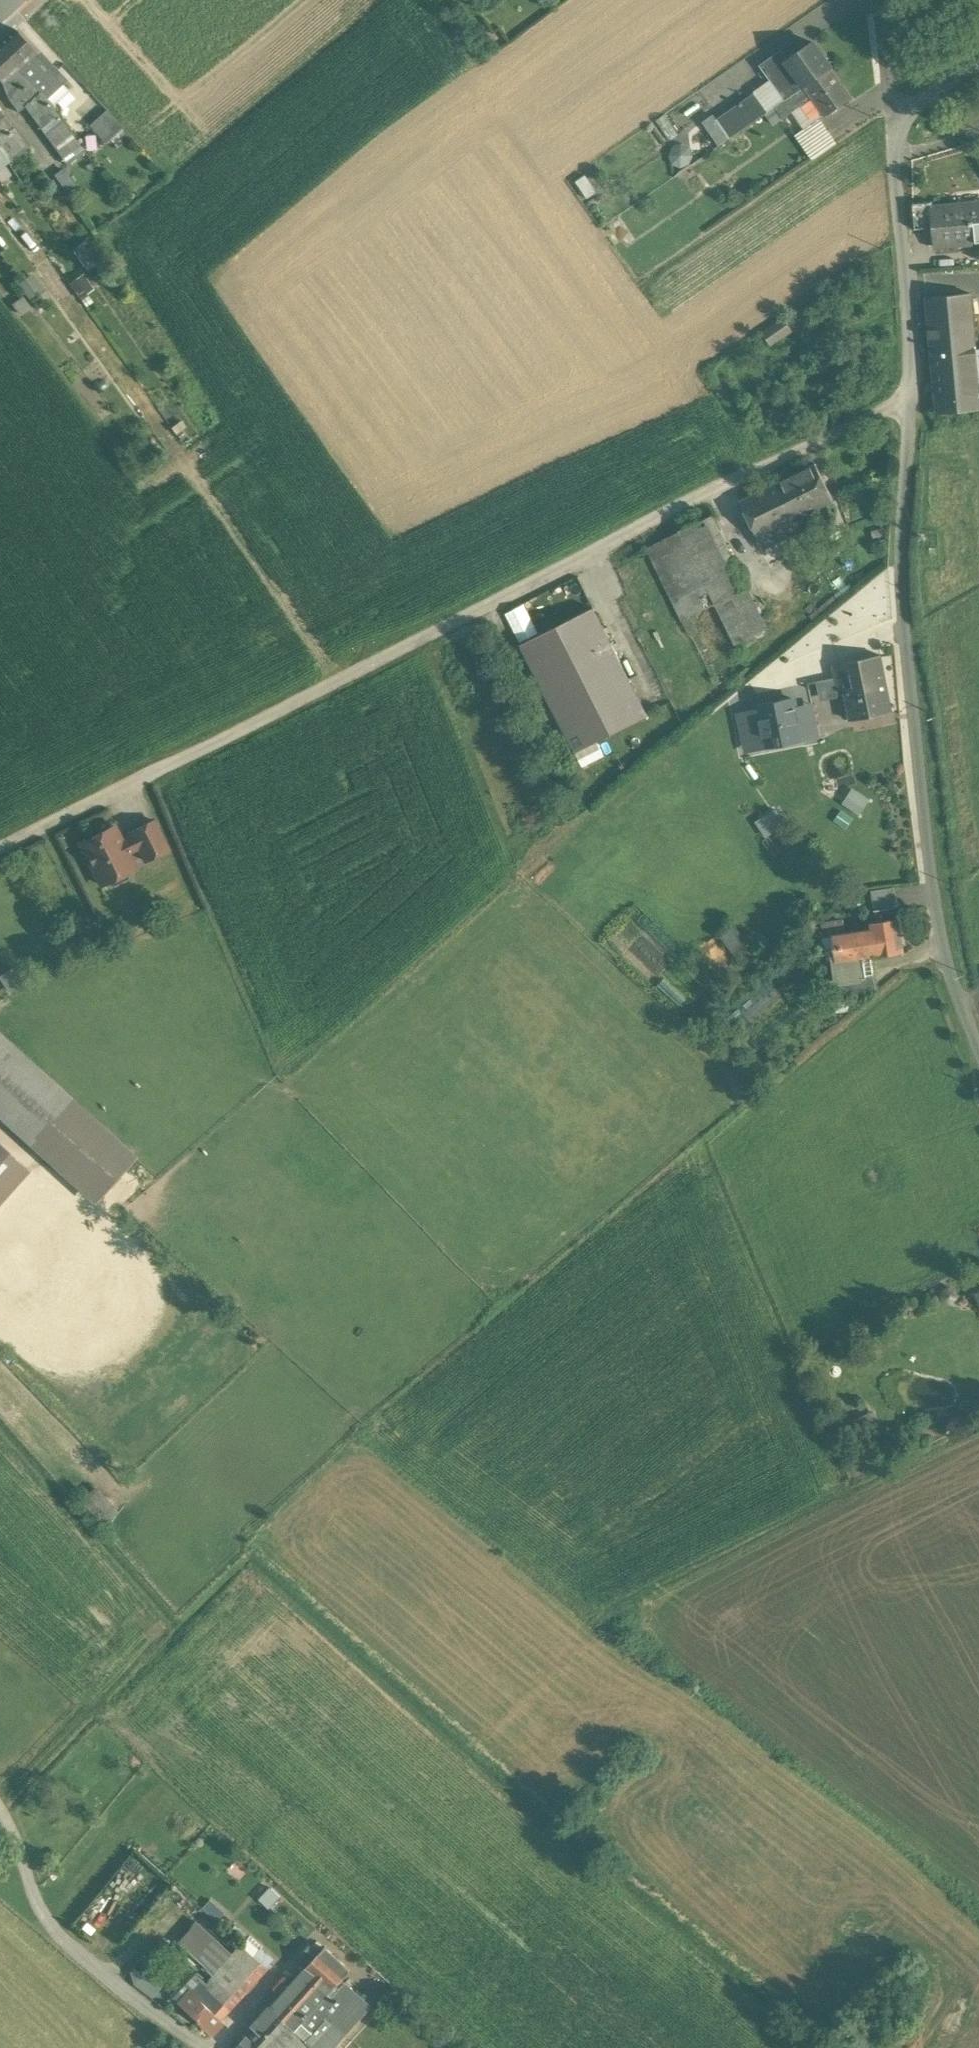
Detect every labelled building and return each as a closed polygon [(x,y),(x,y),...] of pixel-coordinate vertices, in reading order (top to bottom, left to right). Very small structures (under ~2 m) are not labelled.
[(0,40),(0,47),(19,68),(36,52),(14,28),(0,40)] [(813,42),(788,59),(781,50),(760,64),(771,79),(786,99),(788,98),(804,86),(832,67),(813,42)] [(0,47),(0,80),(2,83),(19,68),(0,47)] [(39,50),(36,52),(54,72),(52,73),(56,77),(41,92),(47,98),(67,80),(39,50)] [(54,72),(36,52),(19,68),(41,92),(56,77),(52,73),(54,72)] [(832,67),(804,86),(810,95),(824,115),(825,116),(852,97),(832,67)] [(41,92),(19,68),(2,83),(7,96),(17,111),(25,106),(67,165),(84,151),(47,98),(41,92)] [(769,111),(775,107),(786,99),(771,79),(754,90),(755,92),(769,111)] [(804,86),(788,98),(795,109),(796,108),(806,101),(804,98),(810,95),(804,86)] [(764,114),(769,111),(755,92),(739,103),(753,122),(764,114)] [(796,108),(791,111),(803,129),(820,118),(824,115),(810,95),(804,98),(806,101),(796,108)] [(786,99),(775,107),(783,118),(791,111),(796,108),(795,109),(788,98),(786,99)] [(753,122),(739,103),(717,118),(731,137),(753,122)] [(769,111),(764,114),(773,127),(784,120),(783,118),(775,107),(769,111)] [(106,110),(89,125),(105,144),(123,127),(106,110)] [(0,112),(0,129),(8,121),(0,112)] [(731,137),(717,118),(715,115),(703,124),(719,146),(731,137)] [(837,142),(820,118),(803,129),(796,135),(812,159),(837,142)] [(8,121),(0,129),(0,149),(11,165),(30,150),(8,121)] [(75,186),(63,169),(55,175),(73,201),(83,194),(77,185),(75,186)] [(932,201),(912,203),(915,229),(935,227),(933,206),(932,201)] [(933,206),(935,227),(936,246),(978,242),(978,202),(933,206)] [(73,250),(92,282),(109,271),(87,240),(73,250)] [(59,299),(73,290),(57,266),(43,276),(59,299)] [(19,281),(32,299),(46,289),(34,271),(19,281)] [(83,272),(70,281),(81,296),(94,286),(83,272)] [(971,293),(925,297),(931,356),(976,352),(976,349),(971,293)] [(784,320),(771,329),(778,339),(791,331),(784,320)] [(931,356),(936,413),(978,409),(978,384),(978,382),(976,352),(931,356)] [(815,463),(740,500),(758,536),(772,529),(777,541),(811,524),(805,513),(833,500),(815,463)] [(747,587),(712,514),(679,530),(680,532),(715,603),(746,587),(747,587)] [(715,603),(680,532),(648,548),(684,619),(715,603)] [(746,587),(715,603),(748,668),(779,652),(746,587)] [(715,603),(684,619),(716,684),(748,668),(715,603)] [(648,715),(593,607),(521,644),(575,752),(648,715)] [(880,655),(832,665),(835,678),(837,690),(843,689),(844,695),(849,720),(892,711),(880,655)] [(837,690),(835,678),(816,682),(820,702),(837,698),(837,696),(844,695),(843,689),(837,690)] [(809,688),(791,692),(801,739),(819,735),(809,688)] [(791,692),(756,699),(758,710),(766,747),(801,739),(791,692)] [(758,710),(737,715),(745,751),(766,747),(758,710)] [(758,819),(766,834),(786,824),(778,808),(758,819)] [(130,832),(145,860),(168,848),(154,820),(130,832)] [(114,826),(80,842),(101,884),(135,867),(114,826)] [(894,887),(871,890),(874,911),(897,907),(894,887)] [(845,932),(832,934),(832,935),(838,979),(874,973),(871,956),(903,951),(898,918),(870,922),(871,928),(845,932)] [(843,920),(822,923),(824,937),(832,935),(832,934),(845,932),(843,920)] [(734,925),(720,937),(737,959),(752,948),(734,925)] [(787,989),(772,972),(719,1016),(733,1034),(787,989)] [(874,973),(838,979),(831,980),(833,997),(849,995),(859,1006),(877,991),(874,973)] [(849,995),(833,997),(836,1016),(848,1015),(859,1006),(849,995)] [(0,1014),(0,1104),(102,1198),(147,1149),(0,1014)] [(39,1166),(0,1132),(0,1210),(39,1166)] [(206,1903),(220,1915),(228,1905),(214,1893),(206,1903)] [(214,1977),(234,1955),(196,1921),(176,1942),(214,1977)] [(243,1946),(267,1967),(275,1958),(251,1937),(243,1946)] [(206,1985),(231,2007),(267,1967),(243,1946),(234,1955),(214,1977),(206,1985)] [(325,1946),(272,2005),(297,2028),(302,2021),(331,2047),(370,2004),(342,1978),(351,1969),(325,1946)] [(127,1973),(152,1995),(167,1977),(151,1964),(143,1973),(134,1965),(127,1973)] [(185,2008),(210,2030),(231,2007),(206,1985),(185,2008)] [(272,2005),(253,2025),(278,2047),(305,2047),(311,2041),(297,2028),(272,2005)] [(253,2025),(233,2047),(278,2047),(253,2025)]
